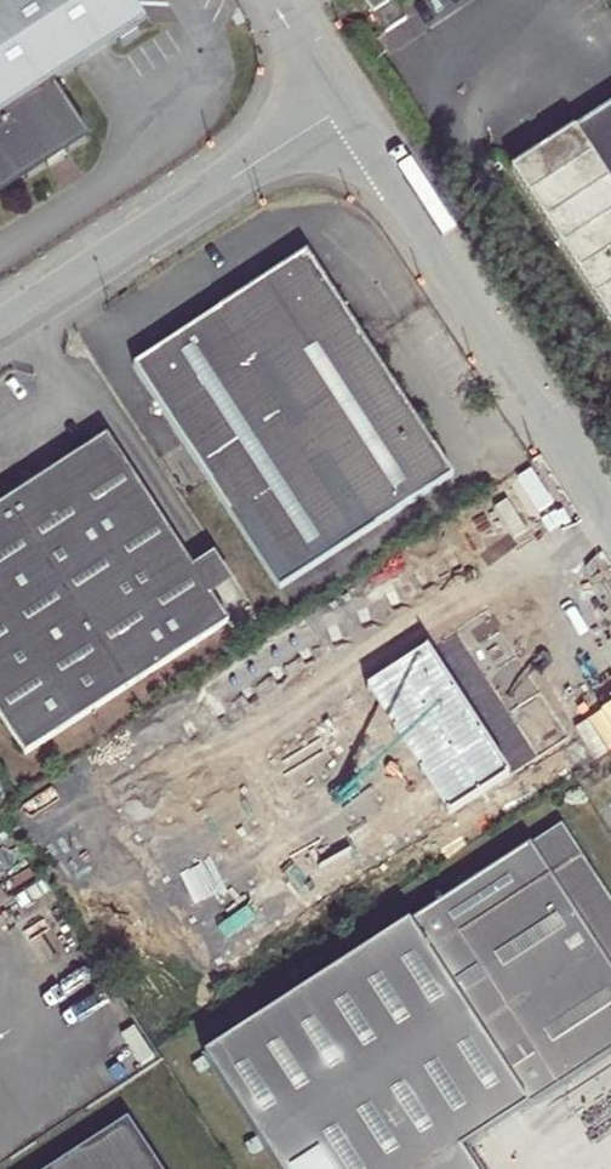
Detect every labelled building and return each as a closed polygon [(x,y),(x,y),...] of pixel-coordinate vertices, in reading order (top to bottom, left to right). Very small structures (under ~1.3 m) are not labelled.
[(88,142),(51,84),(138,23),(124,0),(0,0),(0,204),(88,142)] [(387,33),(407,17),(396,0),(364,0),(387,33)] [(505,184),(610,348),(610,113),(505,184)] [(127,372),(265,596),(440,482),(298,260),(127,372)] [(9,764),(217,630),(99,445),(0,511),(0,751),(9,764)] [(477,767),(490,790),(579,739),(537,665),(510,681),(442,561),(253,668),(350,838),(477,767)] [(561,826),(206,1058),(279,1168),(433,1168),(460,1152),(610,1054),(610,902),(561,826)] [(119,1129),(55,1168),(145,1168),(119,1129)] [(433,1168),(471,1168),(460,1152),(433,1168)]
